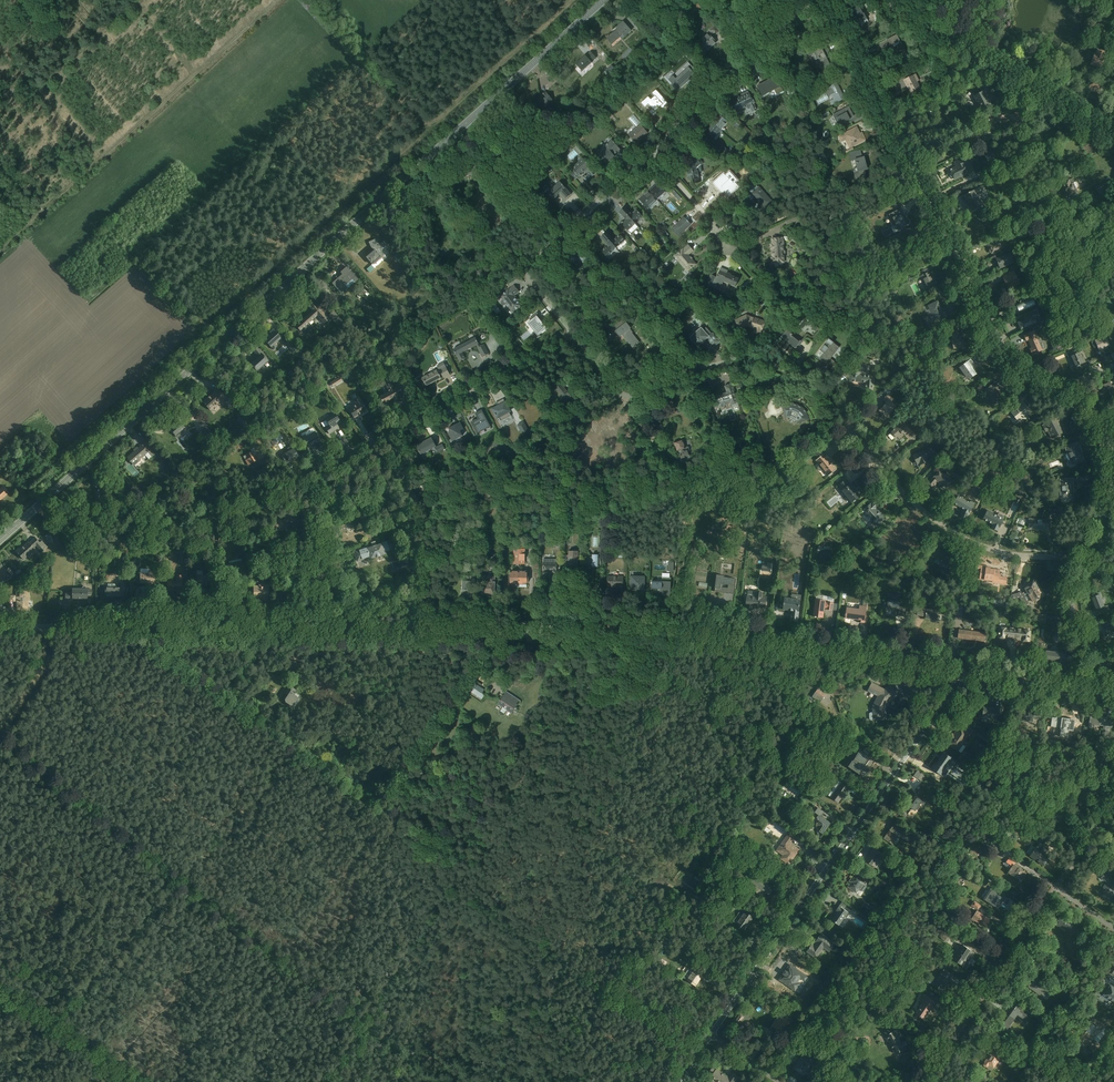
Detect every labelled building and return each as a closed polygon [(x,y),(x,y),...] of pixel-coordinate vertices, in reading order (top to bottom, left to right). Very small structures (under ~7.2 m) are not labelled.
[(797,24),(805,21),(797,6),(790,10),(797,24)] [(855,22),(863,17),(857,6),(849,10),(855,22)] [(612,45),(631,29),(624,21),(605,36),(612,45)] [(707,51),(717,42),(710,33),(699,42),(707,51)] [(897,61),(908,55),(897,34),(886,39),(897,61)] [(826,71),(833,67),(822,46),(808,53),(813,62),(815,61),(818,65),(822,63),(826,71)] [(571,64),(580,73),(598,56),(589,47),(571,64)] [(1095,66),(1102,69),(1108,53),(1097,49),(1095,53),(1094,53),(1090,65),(1095,66)] [(911,96),(924,90),(916,73),(904,79),(911,96)] [(771,98),(783,92),(775,76),(758,85),(763,96),(768,93),(771,98)] [(831,105),(845,97),(834,77),(827,81),(832,89),(829,91),(833,98),(829,101),(831,105)] [(650,114),(657,109),(655,106),(660,103),(655,95),(652,89),(639,97),(650,114)] [(752,112),(756,110),(753,104),(756,103),(750,90),(730,99),(736,112),(746,107),(747,109),(750,108),(752,112)] [(977,96),(985,111),(996,105),(988,90),(977,96)] [(542,113),(556,102),(547,91),(533,101),(542,113)] [(837,124),(854,115),(849,105),(832,114),(837,124)] [(625,113),(634,123),(639,119),(630,108),(625,113)] [(1014,126),(1026,119),(1020,108),(1008,115),(1014,126)] [(722,129),(729,122),(720,113),(713,121),(722,129)] [(722,129),(713,121),(706,129),(715,137),(722,129)] [(636,143),(648,131),(641,123),(628,134),(636,143)] [(850,149),(866,141),(862,132),(860,132),(857,126),(838,135),(842,143),(846,141),(850,149)] [(607,163),(622,150),(613,140),(598,153),(607,163)] [(686,166),(687,180),(701,177),(699,165),(704,164),(697,154),(692,165),(686,166)] [(859,171),(870,169),(866,155),(855,157),(859,171)] [(591,177),(597,172),(584,158),(572,168),(574,170),(570,173),(575,179),(585,170),(591,177)] [(953,181),(970,173),(963,158),(946,166),(953,181)] [(468,179),(479,178),(477,161),(467,163),(468,179)] [(1068,197),(1079,192),(1073,178),(1062,183),(1068,197)] [(566,199),(571,194),(560,180),(545,193),(551,201),(560,193),(566,199)] [(657,199),(667,191),(659,182),(649,190),(657,199)] [(762,211),(773,201),(759,185),(748,195),(762,211)] [(987,191),(984,185),(965,195),(973,212),(984,206),(978,195),(987,191)] [(657,199),(649,190),(639,199),(647,207),(657,199)] [(429,210),(439,223),(448,216),(438,203),(429,210)] [(636,223),(643,217),(637,209),(633,212),(627,205),(623,208),(636,223)] [(636,223),(623,208),(619,212),(625,219),(621,222),(628,230),(636,223)] [(894,227),(907,223),(902,210),(889,214),(894,227)] [(678,236),(693,224),(686,215),(672,227),(678,236)] [(617,248),(626,240),(621,234),(615,239),(608,231),(605,233),(617,248)] [(617,248),(605,233),(601,237),(608,245),(601,250),(607,257),(617,248)] [(373,265),(389,252),(383,241),(378,243),(376,238),(367,241),(371,250),(365,256),(373,265)] [(772,244),(771,244),(771,249),(772,249),(773,251),(772,252),(772,254),(773,255),(773,258),(772,258),(772,262),(773,262),(773,263),(775,262),(776,267),(783,266),(783,263),(785,263),(784,254),(785,254),(785,253),(785,252),(785,251),(784,250),(784,249),(784,239),(783,239),(783,238),(772,239),(772,244)] [(991,254),(1005,248),(1001,240),(988,245),(991,254)] [(702,259),(687,243),(673,255),(688,271),(702,259)] [(582,262),(587,258),(576,245),(565,255),(572,263),(578,258),(582,262)] [(1001,269),(1016,263),(1012,252),(997,258),(1001,269)] [(928,289),(938,284),(929,267),(919,272),(928,289)] [(344,296),(360,281),(348,268),(332,283),(344,296)] [(734,294),(740,278),(715,268),(709,284),(734,294)] [(1009,290),(1021,285),(1015,269),(1003,274),(1009,290)] [(500,295),(513,312),(522,306),(514,295),(519,291),(514,284),(500,295)] [(1020,312),(1037,305),(1034,298),(1017,305),(1020,312)] [(934,326),(951,317),(946,306),(942,308),(938,300),(924,307),(934,326)] [(320,321),(326,316),(312,301),(304,308),(308,312),(294,325),(300,331),(316,317),(320,321)] [(541,336),(539,334),(547,328),(543,324),(541,323),(544,321),(537,312),(531,317),(532,319),(527,323),(528,324),(529,323),(535,331),(531,335),(535,340),(541,336)] [(1022,330),(1038,323),(1034,312),(1024,317),(1025,320),(1019,323),(1022,330)] [(753,333),(761,336),(766,321),(745,313),(735,320),(739,329),(748,326),(754,329),(753,333)] [(642,340),(627,321),(615,330),(630,350),(642,340)] [(715,347),(721,341),(705,324),(689,339),(698,347),(707,339),(715,347)] [(279,345),(286,338),(274,327),(267,334),(279,345)] [(782,336),(796,347),(801,341),(788,330),(782,336)] [(952,331),(954,349),(966,348),(965,335),(960,336),(960,330),(952,331)] [(1033,355),(1043,350),(1034,330),(1024,335),(1027,341),(1029,340),(1032,348),(1030,349),(1033,355)] [(482,357),(489,353),(483,342),(480,344),(476,336),(453,348),(459,361),(465,358),(462,352),(476,345),(482,357)] [(1100,351),(1111,346),(1107,336),(1095,340),(1100,351)] [(819,360),(826,365),(840,347),(828,337),(819,350),(823,353),(819,360)] [(256,371),(271,358),(261,346),(246,359),(256,371)] [(1072,355),(1076,366),(1085,363),(1080,352),(1072,355)] [(1101,359),(1094,360),(1096,370),(1103,368),(1101,359)] [(969,380),(978,374),(969,361),(960,367),(969,380)] [(426,386),(449,374),(443,363),(421,375),(426,386)] [(865,388),(874,389),(875,376),(861,374),(862,368),(851,367),(850,382),(865,383),(865,388)] [(331,383),(342,379),(340,375),(329,379),(331,383)] [(727,416),(732,414),(730,407),(739,404),(731,378),(722,381),(725,389),(717,391),(721,407),(724,406),(727,416)] [(383,403),(401,395),(397,387),(394,388),(391,382),(384,386),(387,392),(379,396),(383,403)] [(993,402),(1004,398),(996,383),(986,387),(993,402)] [(555,390),(568,404),(575,398),(561,384),(555,390)] [(213,412),(227,400),(217,389),(203,402),(213,412)] [(354,418),(366,411),(358,397),(353,400),(355,404),(348,409),(354,418)] [(1021,423),(1032,412),(1020,397),(1014,402),(1019,408),(1012,414),(1021,423)] [(887,418),(898,406),(890,399),(879,411),(887,418)] [(497,418),(511,411),(506,401),(492,408),(497,418)] [(794,420),(796,422),(802,418),(809,419),(807,411),(805,409),(802,406),(798,404),(795,403),(791,403),(781,404),(785,417),(788,417),(791,417),(792,418),(793,419),(794,420)] [(477,434),(491,426),(482,410),(475,413),(478,418),(471,422),(477,434)] [(340,428),(336,422),(339,419),(334,412),(325,419),(329,425),(324,428),(329,435),(340,428)] [(1053,441),(1067,434),(1060,421),(1063,420),(1061,416),(1043,425),(1046,432),(1048,430),(1053,441)] [(177,438),(186,430),(179,421),(169,429),(177,438)] [(909,439),(915,435),(905,421),(892,431),(899,440),(905,435),(909,439)] [(459,431),(464,429),(460,422),(448,428),(450,432),(447,433),(452,441),(462,436),(459,431)] [(301,434),(308,447),(321,440),(313,427),(301,434)] [(280,450),(287,447),(281,436),(274,439),(280,450)] [(422,454),(436,447),(431,437),(417,444),(422,454)] [(677,451),(686,448),(683,439),(674,442),(677,451)] [(1073,465),(1085,460),(1079,442),(1066,446),(1073,465)] [(287,461),(299,454),(294,445),(282,452),(287,461)] [(136,469),(151,457),(143,446),(128,458),(136,469)] [(935,455),(931,447),(913,456),(919,467),(930,461),(929,458),(935,455)] [(248,465),(259,459),(254,450),(243,456),(248,465)] [(817,460),(830,477),(839,469),(830,458),(826,453),(817,460)] [(946,491),(954,482),(940,469),(928,483),(934,488),(938,483),(946,491)] [(839,486),(853,503),(862,496),(848,478),(839,486)] [(1060,502),(1075,502),(1075,478),(1060,479),(1060,502)] [(100,500),(114,489),(108,481),(94,493),(100,500)] [(9,493),(3,485),(0,488),(0,500),(9,493)] [(960,514),(968,519),(977,504),(959,494),(954,504),(964,509),(960,514)] [(863,511),(878,527),(886,518),(878,509),(880,507),(873,501),(863,511)] [(999,532),(1005,519),(989,510),(983,520),(993,525),(992,528),(999,532)] [(1030,530),(1051,530),(1052,519),(1030,519),(1030,530)] [(277,530),(286,531),(287,520),(277,520),(277,530)] [(44,549),(33,536),(15,551),(22,560),(36,548),(40,553),(44,549)] [(358,567),(397,555),(392,538),(353,550),(358,567)] [(521,544),(512,544),(512,561),(528,561),(528,549),(520,549),(521,544)] [(933,556),(948,565),(954,556),(938,547),(933,556)] [(568,566),(578,566),(578,550),(568,550),(568,555),(564,555),(564,561),(568,561),(568,566)] [(592,567),(599,567),(599,555),(592,555),(592,557),(588,557),(588,565),(592,565),(592,567)] [(770,559),(760,558),(759,566),(770,567),(770,559)] [(230,574),(245,572),(244,559),(229,560),(230,574)] [(550,574),(557,574),(557,559),(543,559),(543,572),(550,572),(550,574)] [(9,576),(0,566),(0,583),(9,576)] [(985,583),(1007,587),(1008,580),(1000,579),(1001,569),(987,567),(985,583)] [(139,584),(156,585),(157,571),(148,571),(148,573),(139,573),(139,584)] [(520,585),(520,571),(511,571),(511,584),(520,585)] [(520,585),(528,585),(528,571),(520,571),(520,585)] [(210,588),(214,588),(214,574),(197,574),(197,585),(210,586),(210,588)] [(175,593),(182,593),(182,575),(176,575),(176,581),(167,581),(167,591),(175,591),(175,593)] [(482,595),(497,594),(496,575),(487,575),(487,581),(482,581),(482,595)] [(615,594),(624,594),(623,575),(608,575),(608,587),(615,586),(615,594)] [(631,590),(644,591),(645,576),(632,575),(631,590)] [(717,575),(715,591),(734,594),(736,579),(725,577),(725,576),(717,575)] [(461,590),(471,591),(471,581),(462,580),(461,590)] [(653,596),(672,596),(672,581),(653,581),(653,596)] [(1034,601),(1046,595),(1038,581),(1026,587),(1034,601)] [(104,597),(124,598),(124,584),(104,584),(104,597)] [(253,598),(268,598),(269,585),(253,585),(253,598)] [(67,600),(88,600),(88,588),(67,588),(67,600)] [(15,607),(29,607),(29,589),(20,589),(20,591),(15,591),(15,595),(10,595),(10,602),(15,602),(15,607)] [(1102,605),(1112,605),(1112,589),(1101,589),(1102,605)] [(275,600),(287,601),(288,591),(276,590),(275,600)] [(753,609),(753,607),(761,608),(761,607),(766,608),(767,597),(763,596),(763,593),(755,592),(755,597),(747,596),(745,606),(746,606),(746,609),(753,609)] [(790,622),(799,623),(803,599),(786,597),(784,610),(792,611),(790,622)] [(887,609),(898,610),(899,598),(888,597),(887,609)] [(834,611),(835,603),(816,600),(813,617),(825,618),(826,610),(834,611)] [(846,618),(866,622),(869,607),(860,605),(859,609),(848,607),(846,618)] [(926,620),(939,621),(940,610),(919,608),(918,616),(927,617),(926,620)] [(904,613),(895,614),(895,625),(904,625),(904,613)] [(1113,633),(1113,622),(1103,626),(1107,636),(1113,633)] [(1016,639),(1017,628),(1002,626),(1000,637),(1016,639)] [(1016,639),(1029,641),(1031,630),(1017,628),(1016,639)] [(984,641),(986,633),(959,629),(958,638),(984,641)] [(1046,660),(1067,663),(1068,654),(1047,651),(1046,660)] [(889,701),(898,696),(892,684),(885,689),(873,684),(868,691),(878,696),(872,707),(874,721),(882,716),(889,701)] [(292,710),(303,696),(292,688),(282,702),(292,710)] [(512,713),(521,701),(506,691),(497,703),(512,713)] [(983,718),(998,720),(999,708),(984,706),(983,718)] [(1023,720),(1034,722),(1036,711),(1024,710),(1023,720)] [(1075,732),(1076,721),(1058,718),(1059,714),(1052,713),(1051,726),(1064,728),(1062,738),(1069,739),(1070,732),(1075,732)] [(1102,739),(1108,739),(1111,717),(1091,715),(1090,725),(1104,726),(1102,739)] [(946,743),(959,752),(973,733),(959,724),(946,743)] [(932,768),(944,776),(954,759),(943,752),(932,768)] [(923,778),(926,771),(916,766),(913,773),(923,778)] [(829,796),(841,804),(851,788),(840,780),(829,796)] [(1095,799),(1099,793),(1082,782),(1078,788),(1084,792),(1077,803),(1083,807),(1091,796),(1095,799)] [(917,811),(925,800),(918,795),(910,806),(917,811)] [(813,830),(822,837),(832,821),(823,815),(826,810),(819,806),(815,812),(819,814),(817,818),(820,820),(813,830)] [(1050,820),(1065,824),(1068,812),(1054,808),(1050,820)] [(907,838),(912,832),(897,821),(885,838),(895,845),(902,835),(907,838)] [(781,858),(790,864),(800,848),(792,843),(797,836),(789,831),(777,849),(784,854),(781,858)] [(1033,857),(1046,865),(1052,857),(1047,854),(1050,849),(1043,843),(1033,857)] [(866,859),(876,866),(885,853),(876,846),(866,859)] [(1009,872),(1022,880),(1028,872),(1015,863),(1009,872)] [(1113,895),(1113,875),(1106,870),(1101,878),(1108,882),(1100,895),(1110,902),(1113,895)] [(857,893),(866,880),(856,872),(847,885),(857,893)] [(769,895),(775,887),(756,873),(750,882),(769,895)] [(986,900),(998,908),(1006,897),(994,889),(986,900)] [(971,902),(979,907),(982,903),(974,897),(971,902)] [(830,918),(841,925),(850,911),(840,904),(830,918)] [(737,922),(746,929),(755,916),(746,909),(737,922)] [(973,918),(987,927),(992,918),(978,910),(973,918)] [(1066,932),(1073,922),(1062,915),(1055,925),(1066,932)] [(830,952),(837,943),(822,932),(811,947),(819,953),(824,948),(830,952)] [(954,961),(967,968),(977,951),(964,944),(954,961)] [(807,974),(788,963),(779,978),(799,989),(807,974)] [(685,978),(698,985),(704,974),(692,966),(685,978)] [(933,985),(943,991),(954,974),(944,968),(933,985)] [(1043,997),(1053,986),(1040,976),(1031,987),(1043,997)] [(1102,995),(1111,1003),(1113,999),(1113,983),(1113,982),(1102,995)] [(916,1011),(926,1018),(937,1002),(928,995),(916,1011)] [(1029,1022),(1036,1013),(1020,1001),(1002,1025),(1008,1030),(1020,1015),(1029,1022)] [(654,1018),(664,1017),(663,1007),(653,1008),(654,1018)] [(735,1021),(755,1033),(761,1023),(741,1011),(735,1021)] [(782,1032),(793,1019),(784,1012),(774,1025),(782,1032)] [(895,1053),(909,1046),(900,1028),(886,1035),(895,1053)] [(984,1063),(995,1071),(1006,1054),(995,1047),(984,1063)] [(802,1079),(815,1062),(801,1052),(789,1069),(802,1079)] [(740,1076),(733,1071),(729,1075),(717,1067),(711,1076),(719,1081),(736,1081),(740,1076)]
